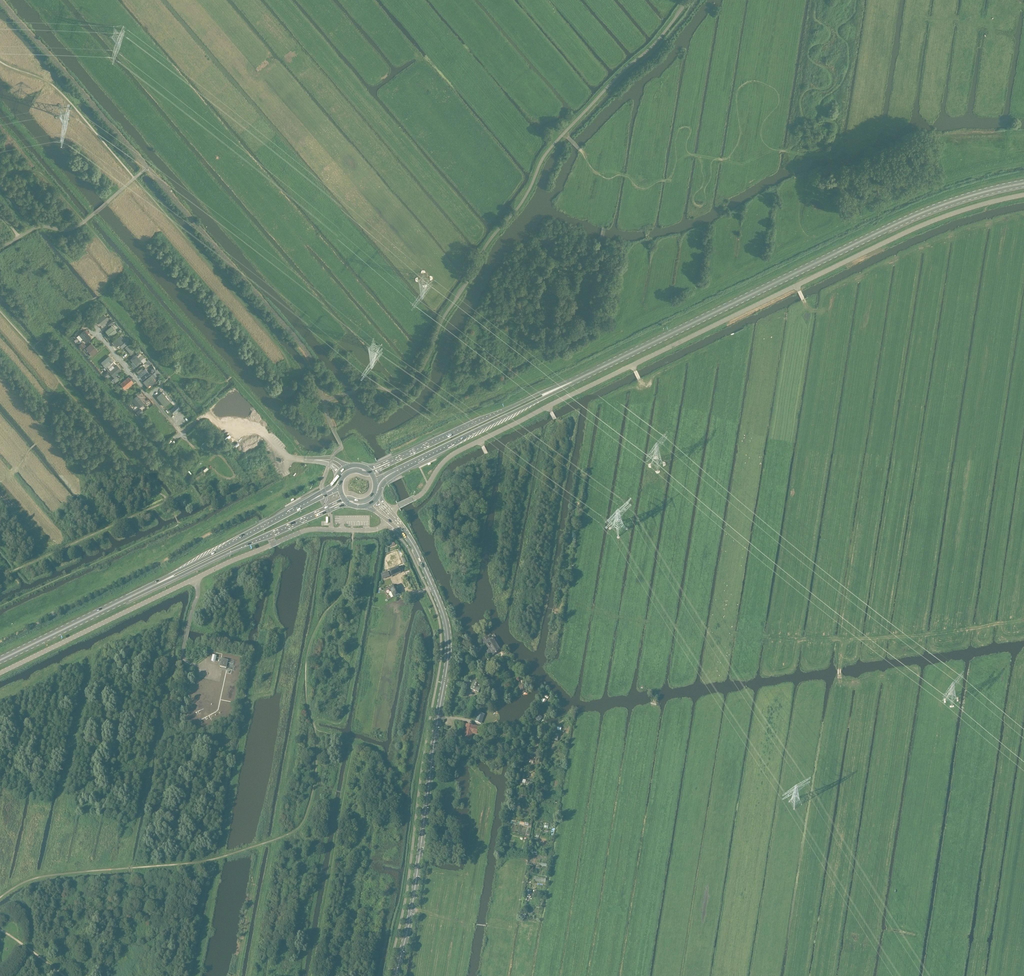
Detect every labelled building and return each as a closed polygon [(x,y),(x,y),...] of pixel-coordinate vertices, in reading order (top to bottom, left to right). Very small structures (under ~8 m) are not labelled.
[(106,320),(108,319),(104,314),(98,319),(102,323),(104,322),(105,323),(107,321),(106,320)] [(111,334),(116,330),(112,325),(108,329),(109,331),(108,331),(109,333),(110,332),(111,334)] [(88,341),(91,339),(83,329),(80,331),(88,341)] [(125,340),(124,339),(120,335),(112,341),(116,346),(117,347),(125,340)] [(91,347),(93,345),(91,342),(86,347),(92,355),(95,352),(91,347)] [(131,353),(133,351),(127,344),(125,347),(131,353)] [(130,359),(136,366),(142,361),(141,360),(144,357),(142,355),(139,357),(136,354),(130,359)] [(107,369),(111,366),(109,364),(113,361),(108,355),(101,362),(105,367),(107,369)] [(113,368),(111,366),(107,369),(109,371),(113,377),(121,370),(116,365),(113,368)] [(143,379),(149,374),(149,375),(153,372),(151,370),(149,372),(145,368),(138,373),(143,379)] [(147,386),(154,381),(150,376),(143,381),(147,386)] [(130,383),(132,381),(128,377),(121,383),(125,388),(128,385),(129,386),(131,385),(130,383)] [(165,406),(170,402),(162,392),(157,397),(165,406)] [(138,408),(144,403),(137,395),(131,399),(138,408)] [(259,446),(243,454),(250,470),(268,461),(264,452),(262,453),(259,446)] [(199,476),(203,474),(200,471),(193,477),(197,482),(201,479),(199,476)] [(388,571),(390,577),(399,573),(397,567),(388,571)] [(388,588),(392,597),(399,594),(395,585),(388,588)] [(485,643),(489,650),(487,651),(487,652),(489,655),(490,655),(492,654),(493,656),(500,651),(497,648),(499,647),(494,637),(489,640),(487,637),(482,640),(484,644),(485,643)] [(475,700),(480,684),(473,681),(467,697),(475,700)] [(476,735),(478,727),(466,725),(464,739),(471,740),(472,734),(476,735)]
